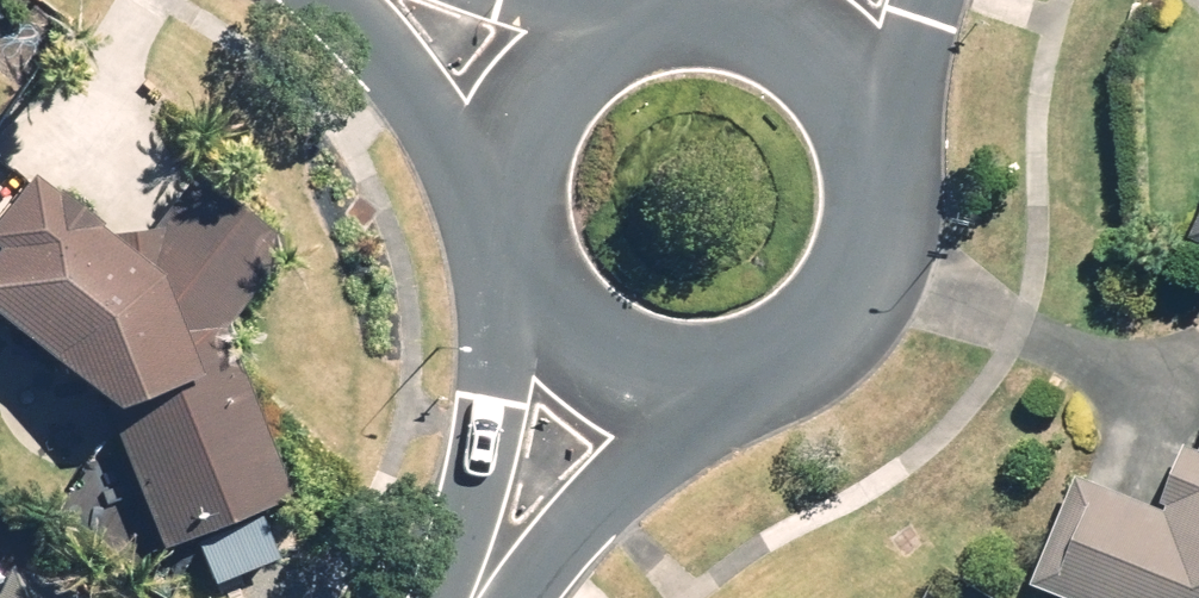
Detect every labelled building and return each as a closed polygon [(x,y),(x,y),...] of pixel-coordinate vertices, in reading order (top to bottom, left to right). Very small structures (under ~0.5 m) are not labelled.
[(0,261),(0,295),(115,401),(171,541),(305,488),(237,320),(306,235),(211,159),(151,234),(57,158),(5,222),(21,235),(0,261)] [(1184,245),(1198,251),(1198,208),(1184,245)] [(1149,514),(1058,480),(1015,593),(1029,597),(1198,597),(1198,444),(1191,465),(1170,457),(1149,514)] [(22,558),(3,597),(108,597),(22,558)]
